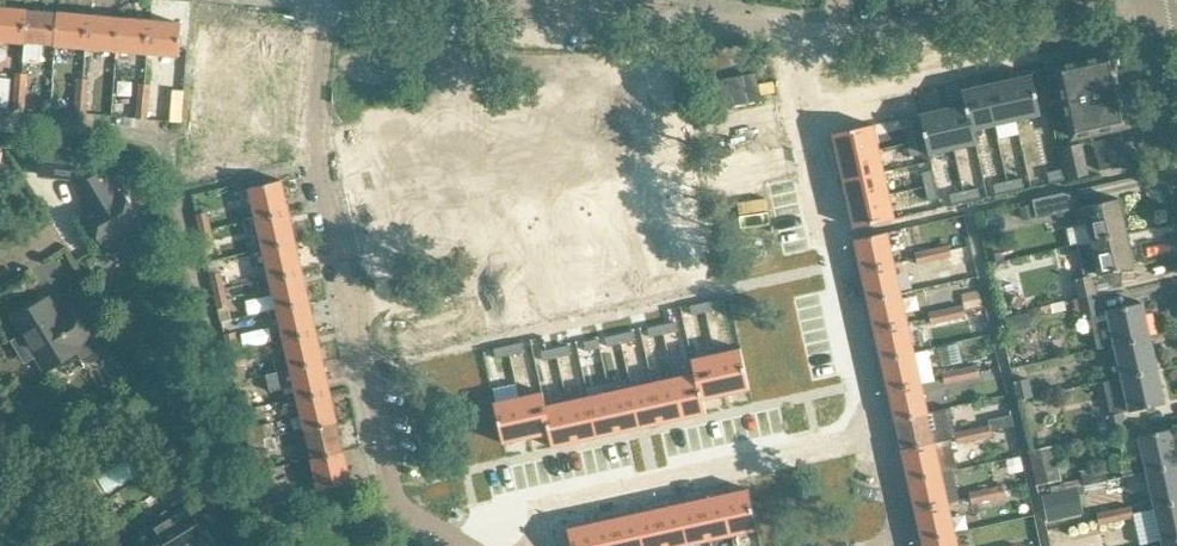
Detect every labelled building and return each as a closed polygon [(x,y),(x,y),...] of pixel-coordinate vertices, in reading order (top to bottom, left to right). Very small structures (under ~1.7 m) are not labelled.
[(24,42),(27,10),(0,8),(0,40),(24,42)] [(41,44),(55,45),(57,13),(27,10),(24,42),(22,62),(40,63),(41,44)] [(55,45),(86,48),(89,15),(57,13),(55,45)] [(86,48),(117,50),(120,18),(89,15),(86,48)] [(120,18),(117,50),(119,51),(117,67),(144,69),(145,53),(148,53),(151,21),(120,18)] [(183,24),(151,21),(148,53),(180,56),(183,24)] [(229,27),(227,64),(284,69),(287,32),(229,27)] [(201,33),(200,48),(210,48),(211,34),(201,33)] [(200,48),(199,62),(209,63),(210,48),(200,48)] [(1128,124),(1121,92),(1112,55),(1058,67),(1074,136),(1128,124)] [(199,62),(198,76),(208,77),(209,63),(199,62)] [(227,64),(224,99),(282,104),(284,69),(227,64)] [(13,108),(24,109),(27,74),(16,73),(13,108)] [(1032,74),(1007,80),(1016,120),(1041,114),(1032,74)] [(198,76),(197,90),(207,91),(208,77),(198,76)] [(8,107),(10,81),(0,80),(0,106),(8,107)] [(77,80),(76,96),(89,97),(90,80),(77,80)] [(1007,80),(986,84),(995,124),(1016,120),(1007,80)] [(139,82),(137,100),(148,101),(150,83),(139,82)] [(986,84),(962,90),(966,104),(968,103),(969,109),(974,129),(995,124),(986,84)] [(89,97),(76,96),(74,112),(87,114),(89,97)] [(196,97),(195,111),(205,112),(206,98),(196,97)] [(224,99),(221,136),(279,140),(282,104),(224,99)] [(137,100),(136,118),(147,119),(148,101),(137,100)] [(966,104),(946,108),(955,148),(977,143),(974,129),(969,109),(968,103),(966,104)] [(946,108),(921,114),(930,154),(955,148),(946,108)] [(195,111),(194,126),(204,126),(205,112),(195,111)] [(874,124),(834,133),(839,158),(879,149),(874,124)] [(918,140),(914,126),(905,128),(908,142),(918,140)] [(1129,165),(1122,133),(1121,133),(1121,136),(1095,141),(1101,170),(1127,164),(1127,165),(1129,165)] [(921,154),(918,140),(908,142),(911,156),(921,154)] [(1088,174),(1081,143),(1063,147),(1070,178),(1088,174)] [(73,147),(41,144),(39,176),(70,178),(73,147)] [(879,149),(839,158),(844,181),(884,172),(879,149)] [(1063,168),(1049,172),(1051,181),(1065,178),(1063,168)] [(935,184),(932,170),(922,172),(925,186),(935,184)] [(85,214),(104,245),(141,222),(122,191),(117,194),(103,171),(77,187),(91,210),(85,214)] [(884,172),(844,181),(849,203),(889,194),(884,172)] [(1022,178),(1008,181),(1010,190),(1024,187),(1022,178)] [(243,220),(258,217),(288,210),(281,180),(251,186),(255,203),(239,207),(243,220)] [(1008,181),(994,184),(996,193),(1010,190),(1008,181)] [(938,198),(935,184),(925,186),(929,200),(938,198)] [(978,187),(964,191),(966,200),(980,197),(978,187)] [(1088,223),(1092,240),(1127,233),(1119,198),(1077,208),(1072,190),(1033,199),(1037,218),(1076,209),(1079,225),(1088,223)] [(964,191),(950,194),(952,203),(966,200),(964,191)] [(889,194),(849,203),(855,226),(895,217),(889,194)] [(258,217),(265,247),(295,240),(288,210),(258,217)] [(206,211),(196,213),(200,230),(210,228),(206,211)] [(210,228),(200,230),(204,248),(214,246),(213,241),(210,230),(210,228)] [(855,239),(862,268),(893,261),(887,232),(855,239)] [(1127,233),(1092,240),(1099,273),(1074,279),(1078,295),(1122,285),(1119,270),(1134,266),(1127,233)] [(521,234),(474,244),(481,275),(528,264),(521,234)] [(265,247),(252,250),(259,280),(272,277),(302,270),(295,240),(265,247)] [(949,245),(932,249),(935,262),(950,258),(952,258),(951,252),(949,245)] [(935,262),(932,249),(915,253),(918,266),(935,262)] [(971,250),(956,253),(959,267),(974,264),(971,250)] [(207,261),(214,290),(223,288),(220,273),(234,270),(231,255),(207,261)] [(862,268),(869,298),(900,291),(893,261),(862,268)] [(528,264),(481,275),(487,304),(534,294),(528,264)] [(272,277),(279,307),(309,300),(302,270),(272,277)] [(223,288),(214,290),(218,308),(228,306),(223,288)] [(980,290),(962,294),(965,309),(983,305),(980,290)] [(869,298),(876,328),(907,321),(900,291),(869,298)] [(1077,306),(1074,306),(1076,316),(1098,311),(1095,298),(1094,292),(1078,295),(1074,296),(1077,306)] [(534,294),(487,304),(494,335),(541,324),(534,294)] [(25,332),(12,340),(26,362),(39,354),(48,370),(77,352),(82,361),(84,362),(88,363),(92,363),(96,361),(99,358),(100,353),(100,348),(92,335),(76,309),(59,319),(47,299),(16,318),(25,332)] [(719,299),(705,302),(707,312),(721,309),(719,299)] [(286,337),(316,331),(309,300),(279,307),(286,337)] [(705,302),(691,305),(693,315),(707,312),(705,302)] [(1097,349),(1115,345),(1114,344),(1150,336),(1142,302),(1107,310),(1109,319),(1094,323),(1099,347),(1097,347),(1097,349)] [(963,306),(946,309),(949,321),(965,317),(963,306)] [(949,321),(946,309),(929,313),(932,325),(949,321)] [(676,321),(662,324),(664,334),(679,331),(676,321)] [(876,328),(882,359),(914,352),(907,321),(876,328)] [(662,324),(648,327),(650,337),(664,334),(662,324)] [(286,337),(293,368),(323,361),(316,331),(286,337)] [(634,331),(620,334),(622,343),(636,340),(634,331)] [(224,334),(228,351),(237,349),(234,332),(224,334)] [(620,334),(606,337),(608,346),(622,343),(620,334)] [(1114,344),(1115,345),(1122,377),(1157,370),(1150,336),(1114,344)] [(598,338),(584,341),(586,351),(601,348),(598,338)] [(522,342),(508,345),(510,355),(525,352),(522,342)] [(508,345),(494,348),(496,358),(510,355),(508,345)] [(570,345),(556,348),(558,357),(572,354),(570,345)] [(556,348),(542,351),(544,360),(558,357),(556,348)] [(741,348),(716,354),(725,394),(750,388),(741,348)] [(237,349),(228,351),(232,368),(241,366),(237,349)] [(882,359),(889,389),(921,382),(914,352),(882,359)] [(716,354),(692,359),(695,373),(698,386),(701,386),(703,398),(725,394),(716,354)] [(297,386),(300,398),(330,391),(323,361),(293,368),(267,375),(271,392),(297,386)] [(976,365),(959,369),(962,381),(979,377),(976,365)] [(962,381),(959,369),(942,373),(944,385),(962,381)] [(1157,370),(1122,377),(1129,411),(1165,403),(1157,370)] [(695,373),(674,378),(683,418),(706,412),(703,398),(701,386),(698,386),(695,373)] [(674,378),(653,382),(662,422),(683,418),(674,378)] [(1014,381),(1018,401),(1033,398),(1029,378),(1014,381)] [(653,382),(631,387),(640,427),(662,422),(653,382)] [(889,389),(896,420),(928,413),(921,382),(889,389)] [(631,387),(610,392),(619,432),(640,427),(631,387)] [(300,398),(307,428),(337,421),(330,391),(300,398)] [(543,392),(520,397),(528,437),(550,432),(548,426),(547,419),(549,419),(546,406),(543,392)] [(610,392),(589,396),(598,436),(619,432),(610,392)] [(209,422),(202,393),(160,403),(167,431),(209,422)] [(238,395),(242,411),(251,409),(248,393),(238,395)] [(589,396),(568,401),(576,441),(598,436),(589,396)] [(520,397),(495,402),(503,442),(528,437),(520,397)] [(568,401),(546,406),(549,419),(547,419),(548,426),(550,432),(553,446),(576,441),(568,401)] [(896,420),(903,449),(946,440),(948,440),(956,438),(955,433),(949,408),(928,413),(896,420)] [(251,409),(242,411),(246,428),(255,426),(251,409)] [(1105,415),(1109,434),(1125,430),(1120,411),(1105,415)] [(988,425),(971,429),(974,438),(990,434),(990,431),(1014,426),(1011,415),(987,420),(988,425)] [(296,444),(300,462),(344,451),(337,421),(307,428),(310,441),(296,444)] [(1148,471),(1147,470),(1176,463),(1176,456),(1171,428),(1139,435),(1144,453),(1119,460),(1123,477),(1148,471)] [(974,438),(971,429),(955,433),(956,438),(957,442),(974,438)] [(903,449),(910,480),(955,469),(948,440),(946,440),(903,449)] [(1062,480),(1054,446),(1028,452),(1037,486),(1062,480)] [(344,451),(300,462),(302,474),(316,470),(321,490),(351,483),(344,451)] [(253,457),(256,472),(266,470),(262,454),(253,457)] [(1148,471),(1155,506),(1176,501),(1176,463),(1147,470),(1148,471)] [(1108,480),(1105,468),(1081,474),(1084,486),(1108,480)] [(916,510),(948,503),(962,500),(955,469),(910,480),(916,510)] [(266,470),(256,472),(260,488),(269,486),(266,470)] [(1004,484),(986,488),(989,501),(1007,498),(1004,484)] [(989,501),(986,488),(969,492),(971,505),(989,501)] [(748,489),(724,494),(732,534),(757,529),(748,489)] [(1044,495),(1050,521),(1069,516),(1063,491),(1044,495)] [(724,494),(701,499),(710,539),(732,534),(724,494)] [(701,499),(680,504),(689,544),(710,539),(701,499)] [(1163,541),(1176,538),(1176,501),(1155,506),(1144,508),(1148,526),(1152,543),(1163,541)] [(916,510),(923,540),(955,533),(948,503),(916,510)] [(658,508),(667,545),(678,545),(689,544),(680,504),(658,508)] [(209,541),(187,505),(171,515),(167,509),(150,520),(154,525),(133,538),(139,545),(200,545),(209,541)] [(1131,506),(1114,509),(1117,522),(1134,519),(1131,506)] [(637,513),(644,545),(667,545),(658,508),(637,513)] [(1117,522),(1114,509),(1096,513),(1099,526),(1117,522)] [(616,518),(622,545),(644,545),(637,513),(616,518)] [(593,523),(599,545),(622,545),(616,518),(593,523)] [(568,528),(572,545),(599,545),(593,523),(568,528)] [(925,545),(957,545),(955,533),(923,540),(925,545)] [(1164,545),(1176,545),(1176,538),(1163,541),(1164,545)]
